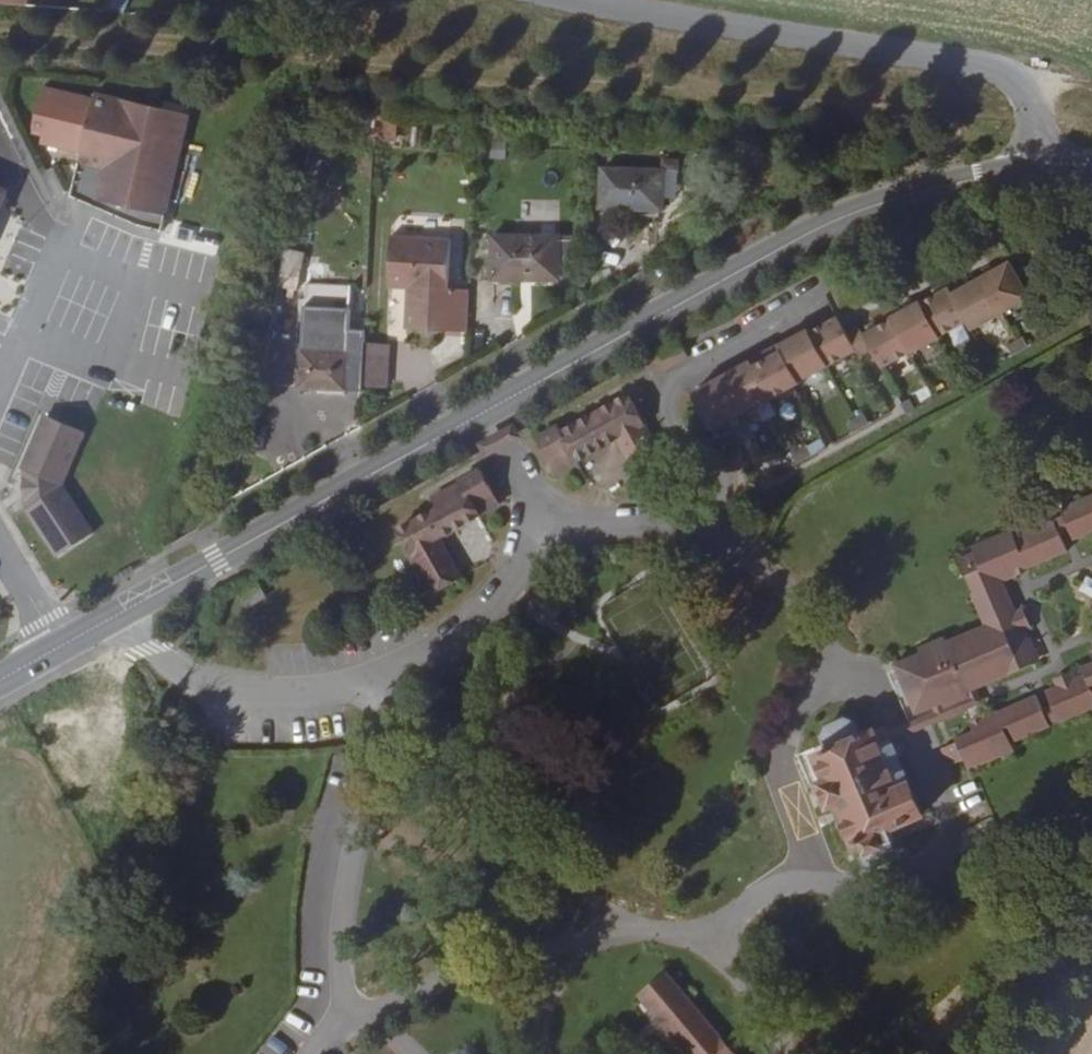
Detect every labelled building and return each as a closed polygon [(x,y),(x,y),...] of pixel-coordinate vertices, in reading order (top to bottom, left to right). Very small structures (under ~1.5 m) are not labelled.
[(190,218),(220,140),(124,102),(123,107),(74,88),(58,126),(68,132),(64,144),(101,160),(87,196),(171,214),(190,218)] [(673,176),(615,172),(613,212),(671,215),(673,176)] [(171,214),(87,196),(86,200),(131,220),(184,234),(190,218),(171,214)] [(554,222),(555,205),(533,204),(532,221),(554,222)] [(469,244),(411,239),(406,291),(425,291),(421,333),(480,337),(482,297),(464,295),(469,244)] [(571,243),(508,239),(506,285),(535,287),(535,281),(570,282),(571,243)] [(316,263),(299,259),(292,291),(308,294),(316,263)] [(1018,299),(997,260),(938,293),(935,287),(909,302),(905,302),(876,318),(877,320),(849,335),(859,353),(868,370),(895,355),(898,356),(927,339),(928,336),(954,323),(959,331),(1018,299)] [(306,338),(305,314),(288,316),(290,339),(306,338)] [(832,334),(823,317),(795,333),(793,329),(763,346),(761,345),(734,360),(732,363),(676,394),(695,431),(841,352),(832,334)] [(849,335),(845,327),(832,334),(841,352),(845,360),(859,353),(849,335)] [(1018,350),(1013,339),(998,347),(1003,357),(1018,350)] [(373,340),(356,340),(353,361),(314,358),(309,395),(370,400),(373,340)] [(960,382),(954,371),(940,379),(946,389),(960,382)] [(807,387),(815,404),(834,394),(826,378),(807,387)] [(651,465),(612,396),(545,435),(539,426),(512,441),(535,478),(597,442),(620,482),(651,465)] [(904,413),(898,403),(883,410),(890,421),(904,413)] [(92,432),(55,414),(30,467),(38,471),(39,500),(33,504),(63,553),(98,531),(68,485),(92,432)] [(856,428),(851,418),(837,427),(842,436),(856,428)] [(798,462),(792,451),(777,459),(784,470),(798,462)] [(38,471),(30,467),(33,504),(39,500),(38,471)] [(474,496),(460,468),(410,498),(416,510),(376,534),(411,601),(444,583),(423,543),(461,520),(454,508),(474,496)] [(1062,490),(1053,475),(1042,482),(1051,497),(1062,490)] [(1051,497),(1042,482),(1005,504),(1002,498),(967,518),(971,523),(955,533),(964,547),(979,538),(983,545),(1019,525),(1023,532),(1060,511),(1051,497)] [(481,508),(474,496),(454,508),(461,520),(481,508)] [(1023,532),(1019,525),(983,545),(979,538),(964,547),(974,564),(1001,548),(1025,535),(1023,532)] [(1017,577),(1001,548),(974,564),(972,565),(989,596),(953,616),(951,612),(928,624),(931,631),(905,644),(931,691),(957,676),(960,681),(984,667),(981,662),(988,658),(1041,628),(1029,606),(1033,604),(1027,594),(1017,577)] [(1035,589),(1026,573),(1017,577),(1027,594),(1035,589)] [(266,599),(256,581),(238,592),(248,610),(266,599)] [(1049,624),(1038,601),(1033,604),(1029,606),(1041,628),(1049,624)] [(1084,636),(1079,629),(1063,639),(1067,646),(1084,636)] [(1084,636),(1067,646),(1057,652),(1065,666),(1073,679),(1074,681),(1091,670),(1091,631),(1084,636)] [(1055,672),(1047,656),(1011,677),(1016,686),(990,700),(972,709),(975,713),(960,721),(970,738),(984,729),(990,739),(1033,715),(1029,707),(1063,687),(1062,685),(1055,672)] [(996,672),(988,658),(981,662),(984,667),(960,681),(903,714),(908,723),(996,672)] [(1073,679),(1065,666),(1055,672),(1062,685),(1073,679)] [(875,706),(860,702),(838,714),(834,731),(839,740),(829,746),(846,777),(836,783),(855,819),(865,813),(875,831),(946,790),(908,723),(903,714),(899,707),(881,717),(875,706)] [(648,995),(623,1017),(653,1053),(698,1053),(648,995)]
